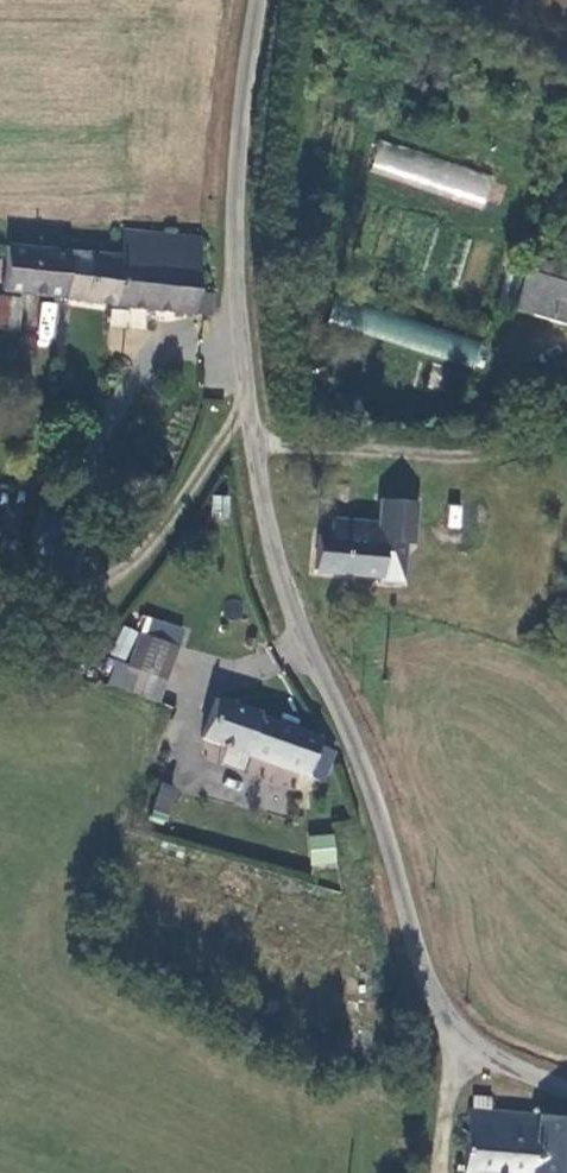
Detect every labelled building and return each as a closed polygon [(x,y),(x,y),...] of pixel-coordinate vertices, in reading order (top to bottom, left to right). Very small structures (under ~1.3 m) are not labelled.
[(369,171),(483,209),(494,177),(380,138),(369,171)] [(207,322),(211,294),(198,291),(203,245),(194,242),(125,234),(123,260),(119,308),(207,322)] [(3,291),(119,308),(123,260),(8,247),(3,291)] [(529,273),(520,311),(566,323),(566,283),(529,273)] [(10,299),(0,298),(0,332),(17,333),(20,334),(22,300),(10,299)] [(327,325),(475,365),(482,340),(334,300),(327,325)] [(213,494),(208,517),(227,521),(232,498),(213,494)] [(377,582),(403,586),(405,545),(414,545),(417,502),(378,499),(376,523),(329,519),(327,532),(316,531),(311,573),(377,578),(377,582)] [(178,646),(138,634),(128,665),(118,661),(111,683),(158,701),(178,646)] [(321,789),(334,755),(316,749),(317,741),(258,716),(258,711),(216,697),(213,705),(198,741),(321,789)] [(167,824),(177,788),(160,783),(149,819),(167,824)] [(259,786),(260,811),(286,810),(285,785),(259,786)] [(320,866),(342,861),(341,849),(318,853),(320,866)] [(537,1110),(475,1104),(465,1172),(531,1172),(537,1110)] [(537,1110),(531,1172),(566,1172),(566,1114),(537,1110)]
